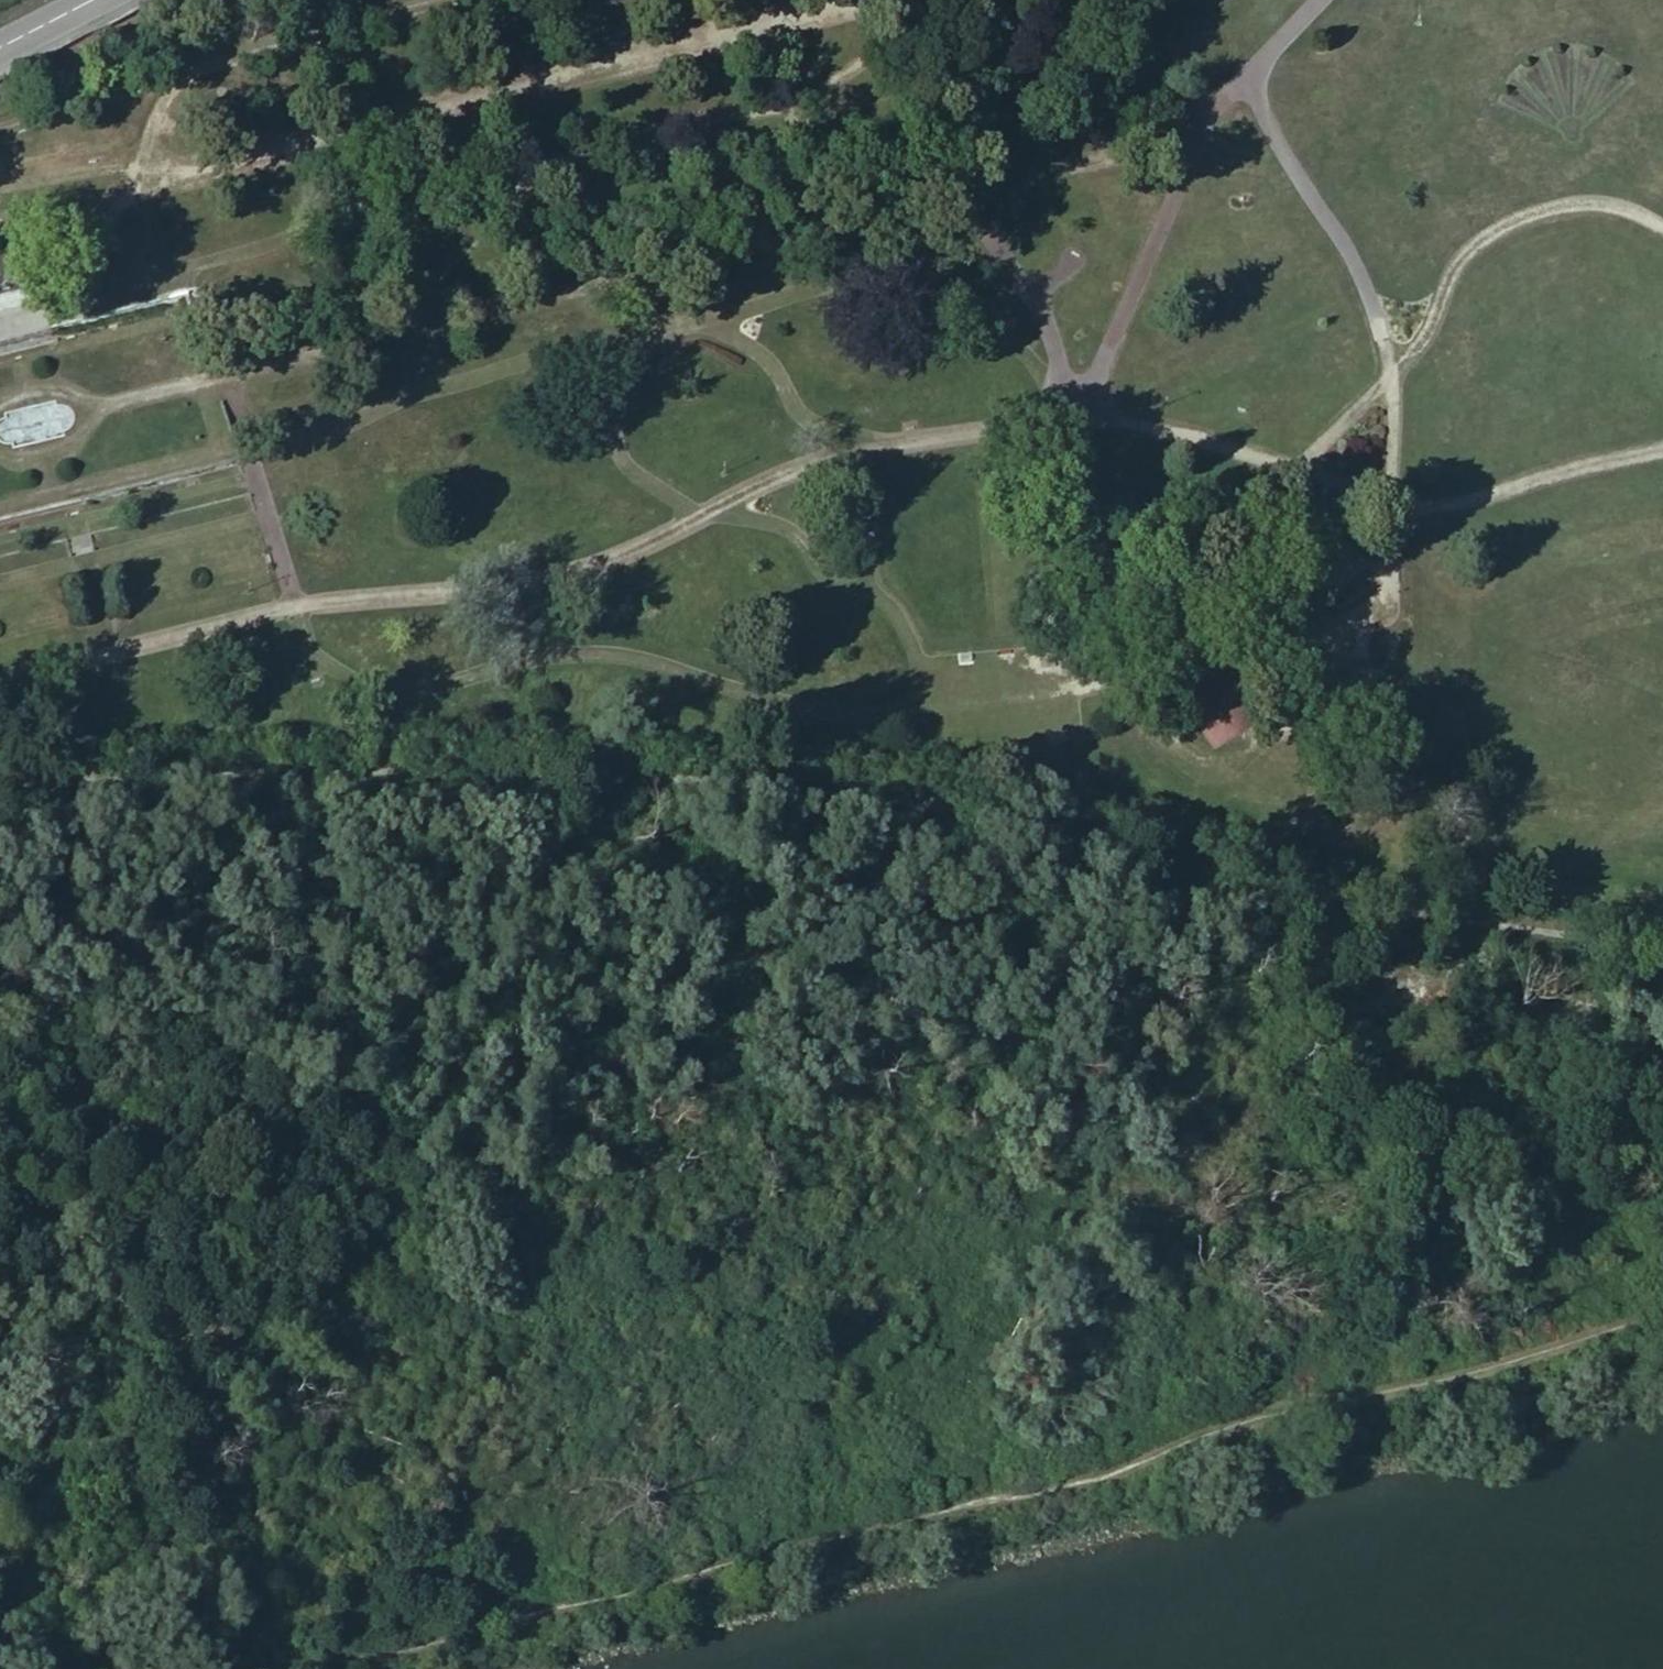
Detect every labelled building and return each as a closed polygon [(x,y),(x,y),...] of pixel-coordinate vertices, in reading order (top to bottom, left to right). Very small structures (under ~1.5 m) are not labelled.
[(0,257),(0,298),(35,290),(27,251),(0,257)]
